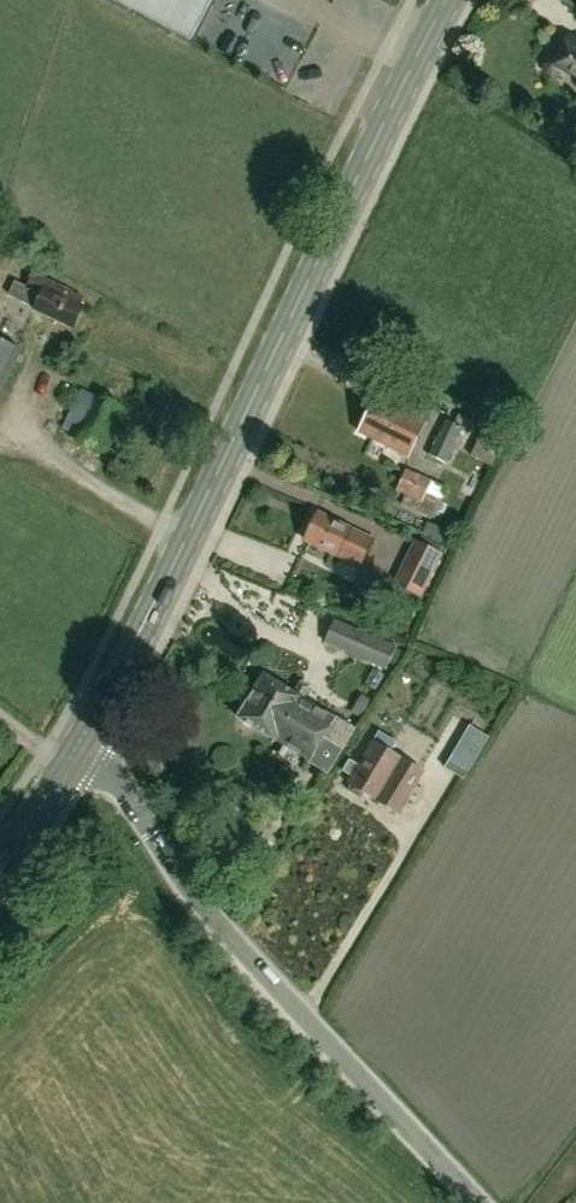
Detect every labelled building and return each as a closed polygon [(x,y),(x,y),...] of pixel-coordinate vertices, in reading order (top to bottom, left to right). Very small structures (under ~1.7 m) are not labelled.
[(192,48),(217,0),(101,0),(192,48)] [(559,55),(554,53),(546,56),(542,65),(543,73),(553,79),(562,75),(564,71),(575,77),(575,40),(570,37),(559,55)] [(33,309),(72,327),(82,305),(67,298),(71,291),(33,273),(27,286),(41,293),(33,309)] [(21,350),(0,339),(0,393),(21,350)] [(55,398),(60,372),(47,369),(41,395),(55,398)] [(103,448),(122,407),(93,393),(73,434),(103,448)] [(359,431),(406,454),(423,419),(377,396),(359,431)] [(444,464),(462,428),(446,420),(428,456),(444,464)] [(471,456),(492,467),(502,446),(500,444),(506,431),(486,421),(479,434),(481,435),(471,456)] [(401,505),(434,519),(447,488),(405,470),(396,491),(405,495),(401,505)] [(304,539),(335,555),(334,556),(360,569),(375,539),(349,527),(318,512),(304,539)] [(426,534),(453,546),(459,532),(445,526),(444,530),(430,524),(426,534)] [(424,587),(441,554),(415,541),(398,575),(424,587)] [(241,589),(273,627),(292,611),(260,573),(241,589)] [(396,646),(334,619),(323,644),(386,670),(396,646)] [(263,674),(251,694),(286,717),(289,724),(339,756),(355,729),(335,716),(334,717),(263,674)] [(286,717),(251,694),(237,717),(309,760),(307,762),(327,775),(339,756),(289,724),(286,717)] [(351,710),(360,715),(369,701),(360,695),(351,710)] [(488,737),(487,736),(493,727),(460,707),(455,716),(453,715),(437,742),(452,751),(443,767),(463,779),(488,737)] [(430,709),(415,713),(422,736),(436,732),(430,709)] [(378,731),(372,741),(358,764),(349,759),(342,771),(351,776),(348,782),(351,784),(347,791),(361,799),(364,793),(397,813),(422,771),(390,751),(396,742),(378,731)]
